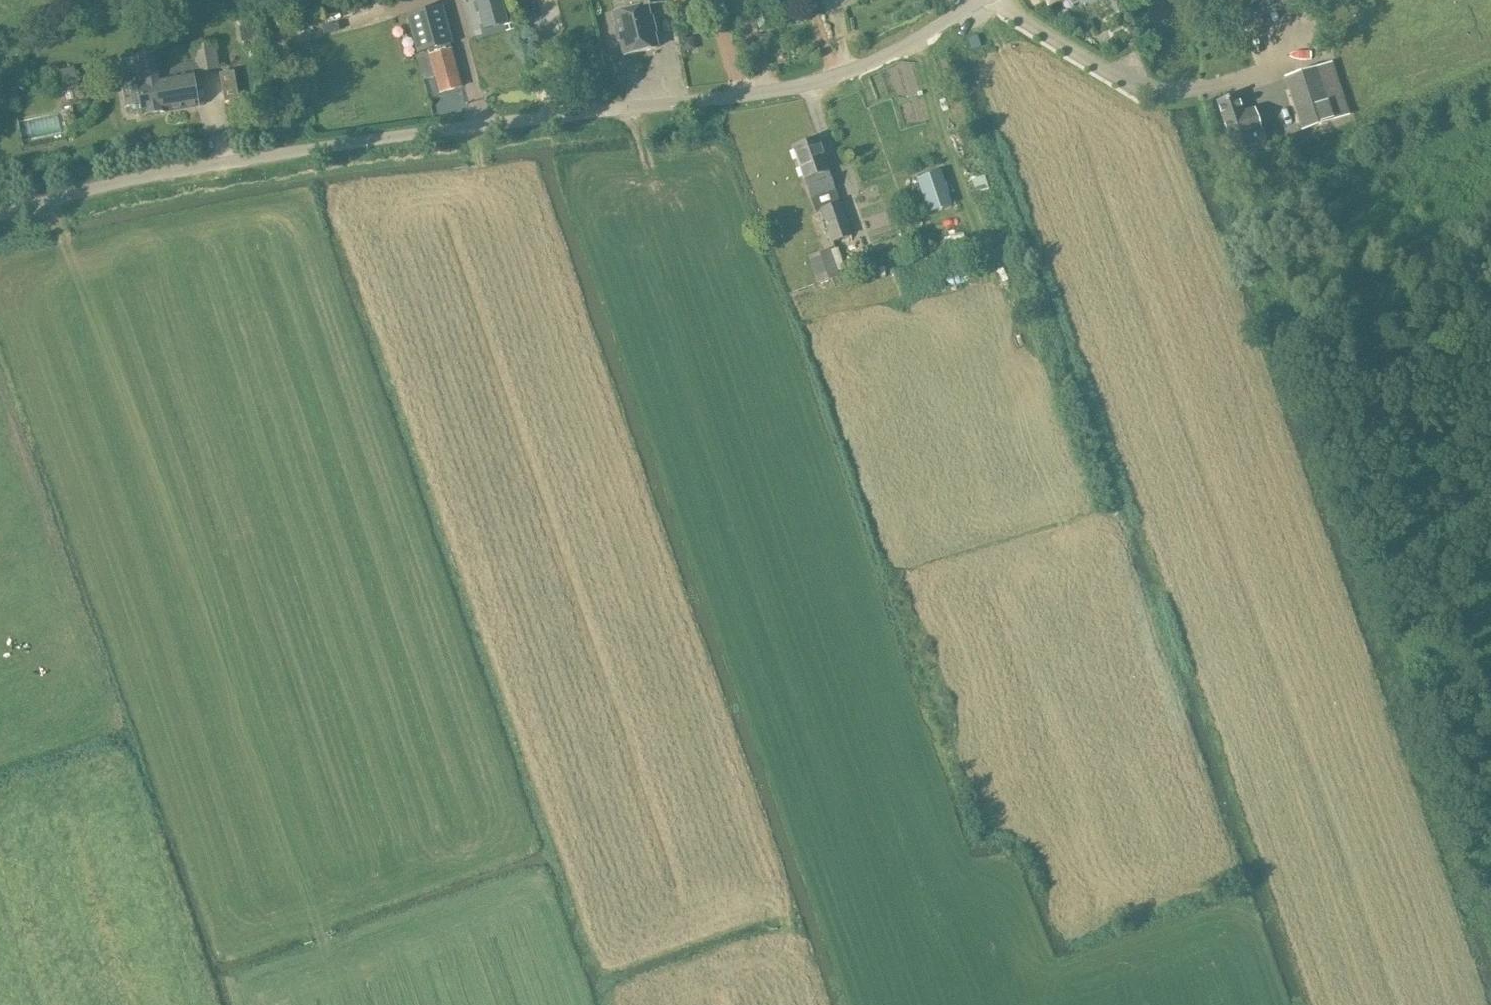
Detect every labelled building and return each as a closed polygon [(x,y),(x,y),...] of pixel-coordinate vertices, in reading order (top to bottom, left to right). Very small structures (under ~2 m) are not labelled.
[(484,29),(507,23),(501,0),(476,0),(484,29)] [(633,8),(614,12),(617,26),(616,27),(620,42),(621,42),(624,55),(657,47),(653,33),(655,33),(651,17),(649,17),(646,4),(664,0),(631,0),(633,8)] [(407,15),(418,53),(429,50),(450,45),(454,44),(443,4),(407,15)] [(137,81),(143,116),(198,106),(193,77),(194,76),(197,74),(197,73),(220,69),(215,44),(193,48),(195,62),(190,63),(159,68),(157,54),(122,60),(126,82),(137,81)] [(430,55),(418,58),(424,80),(436,76),(440,92),(462,86),(451,49),(450,45),(429,50),(430,55)] [(67,103),(84,99),(76,65),(59,69),(67,103)] [(1302,129),(1332,120),(1316,69),(1285,79),(1302,129)] [(226,101),(237,99),(233,72),(221,74),(226,101)] [(1230,138),(1235,152),(1263,143),(1253,110),(1241,114),(1235,95),(1215,102),(1227,139),(1230,138)] [(852,236),(829,171),(817,138),(792,146),(804,179),(816,211),(820,210),(832,243),(852,236)] [(927,212),(950,204),(938,171),(916,178),(927,212)] [(1239,236),(1225,242),(1229,253),(1244,248),(1239,236)] [(829,250),(808,257),(817,283),(838,276),(829,250)]
